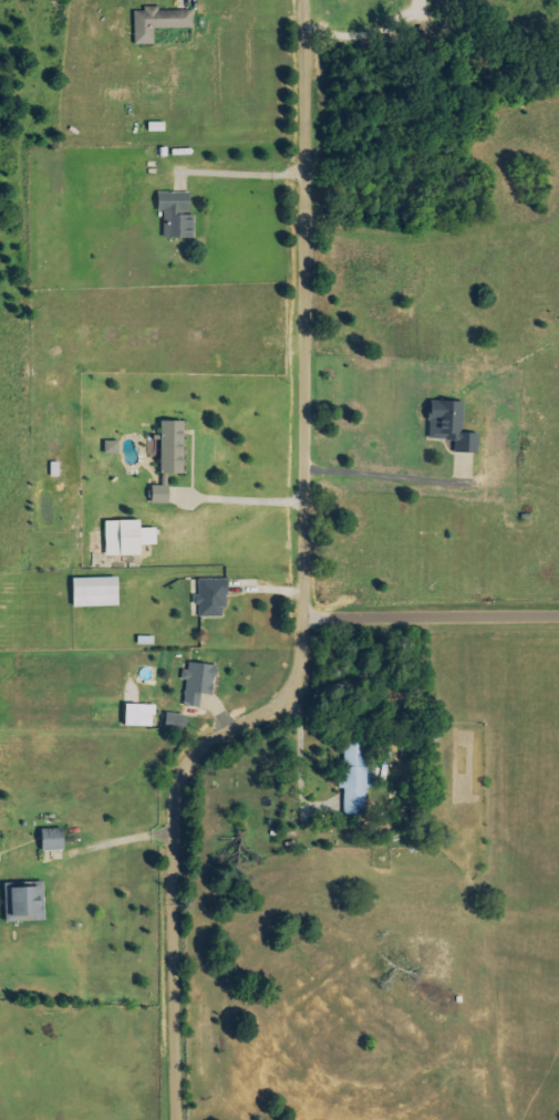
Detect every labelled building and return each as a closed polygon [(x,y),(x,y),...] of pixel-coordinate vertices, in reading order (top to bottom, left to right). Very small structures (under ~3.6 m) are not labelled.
[(192,10),(158,11),(158,6),(143,7),(143,11),(133,11),(134,45),(155,45),(154,29),(193,28),(192,10)] [(190,192),(158,193),(158,213),(164,213),(164,239),(195,239),(195,215),(190,215),(190,192)] [(454,452),(477,453),(478,432),(463,432),(464,401),(438,400),(438,410),(429,410),(428,439),(455,440),(454,452)] [(184,420),(162,420),(161,485),(150,485),(150,503),(168,503),(169,473),(184,473),(184,420)] [(118,441),(105,441),(105,453),(119,453),(118,441)] [(156,527),(140,527),(140,520),(105,520),(106,555),(141,554),(140,544),(156,544),(156,527)] [(74,607),(118,605),(117,577),(73,578),(74,607)] [(227,617),(227,579),(197,578),(197,605),(199,605),(199,616),(227,617)] [(217,665),(186,662),(184,681),(187,681),(184,705),(199,707),(201,694),(213,695),(217,665)] [(153,726),(154,704),(126,704),(125,725),(153,726)] [(164,729),(185,731),(187,715),(166,713),(164,729)] [(343,815),(365,815),(366,787),(371,787),(371,766),(366,766),(366,743),(345,742),(344,776),(338,776),(338,789),(344,789),(343,815)] [(41,829),(42,851),(64,850),(63,828),(41,829)] [(45,921),(44,884),(4,884),(5,922),(45,921)]
